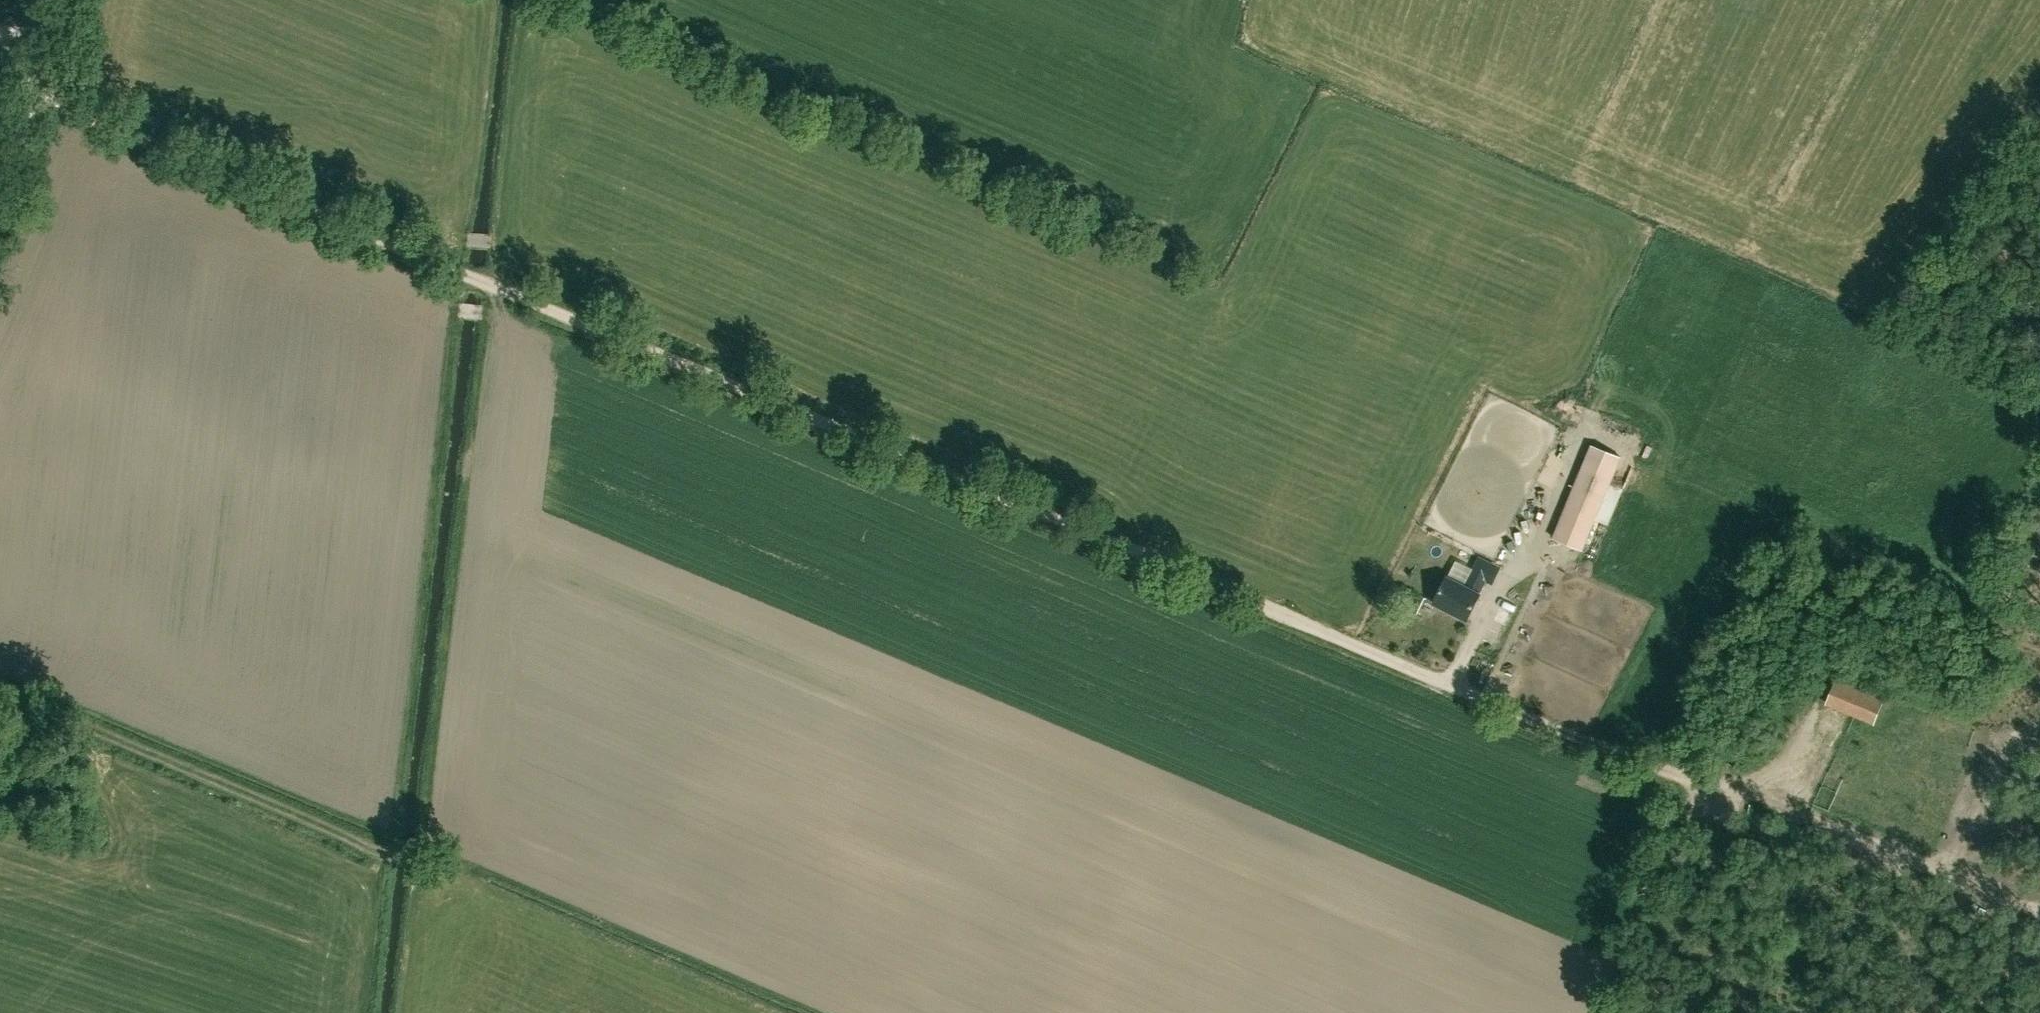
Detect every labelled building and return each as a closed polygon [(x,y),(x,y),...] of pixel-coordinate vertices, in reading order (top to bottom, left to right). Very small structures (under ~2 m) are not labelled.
[(1585,550),(1617,469),(1622,458),(1593,446),(1589,457),(1556,539),(1585,550)] [(1615,526),(1631,491),(1618,485),(1602,520),(1615,526)] [(1603,528),(1596,544),(1606,547),(1612,532),(1603,528)] [(1467,620),(1487,581),(1494,584),(1502,567),(1480,557),(1472,574),(1465,588),(1447,579),(1435,604),(1467,620)] [(1829,703),(1875,722),(1885,700),(1838,681),(1829,703)]
